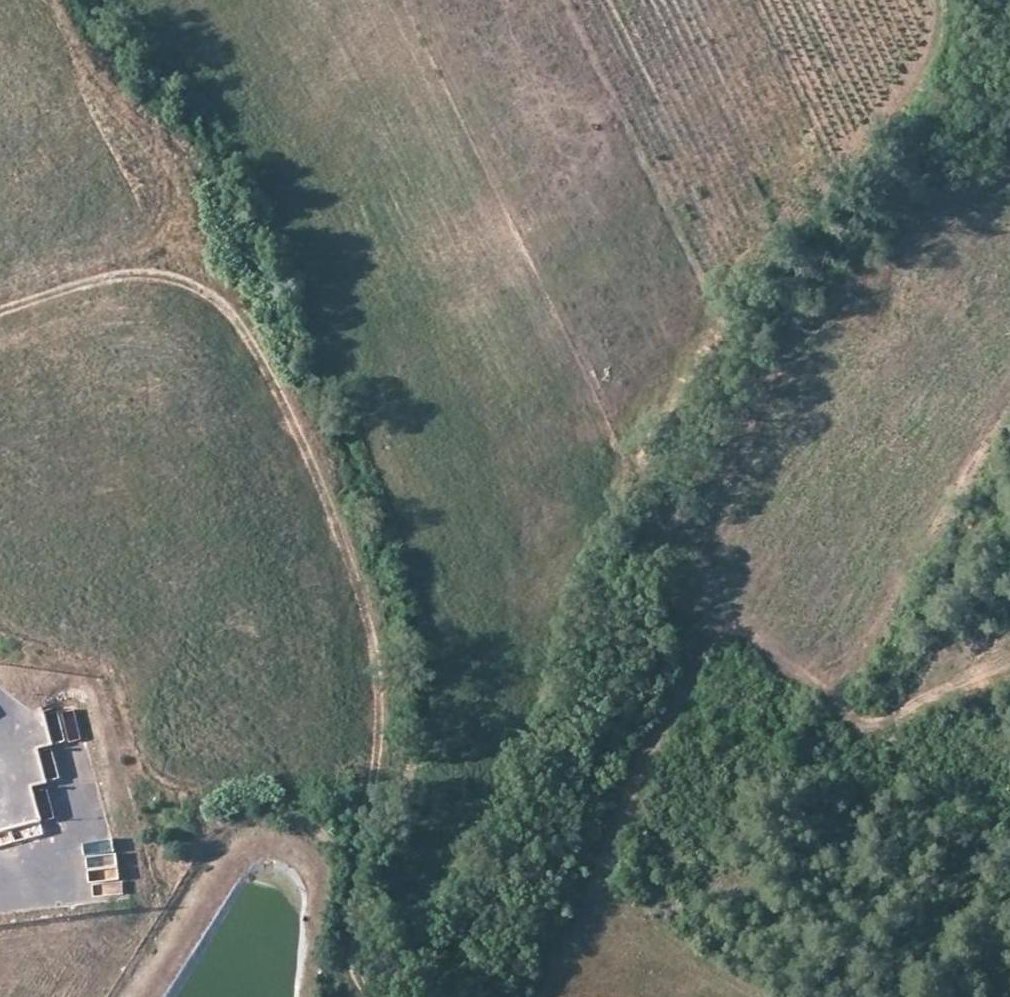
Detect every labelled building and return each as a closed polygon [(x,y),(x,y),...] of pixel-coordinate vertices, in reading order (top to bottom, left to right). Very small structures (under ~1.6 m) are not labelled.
[(73,704),(45,709),(49,740),(78,736),(73,704)] [(53,750),(41,752),(46,780),(57,778),(53,750)] [(42,816),(53,812),(46,790),(35,794),(42,816)] [(14,873),(13,846),(0,847),(0,874),(14,873)] [(90,860),(93,903),(124,901),(121,858),(90,860)]
